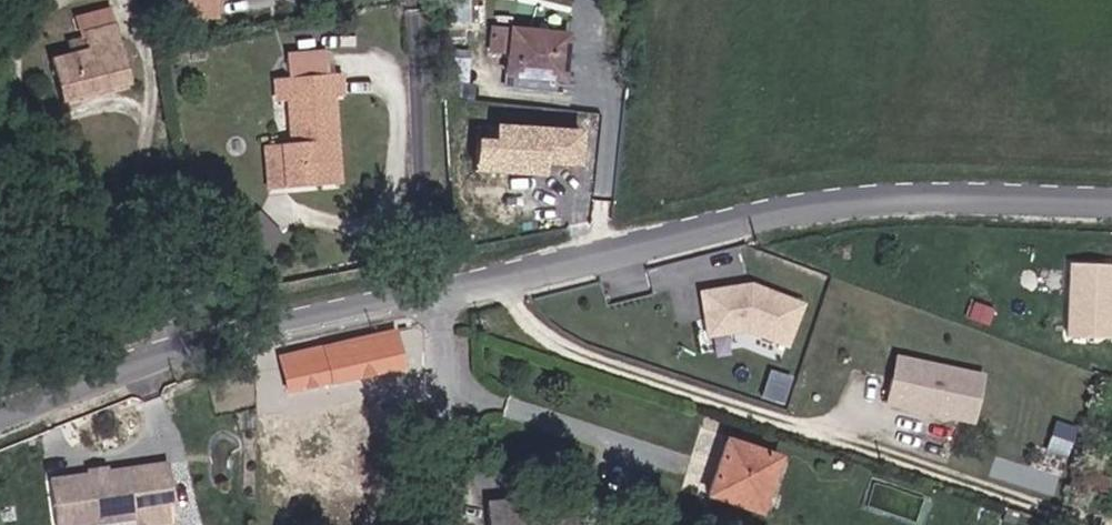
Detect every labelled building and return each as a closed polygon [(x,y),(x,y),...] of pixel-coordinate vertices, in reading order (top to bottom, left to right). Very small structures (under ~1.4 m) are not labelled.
[(85,5),(88,23),(131,17),(128,0),(116,0),(85,5)] [(240,0),(208,0),(207,21),(239,21),(240,0)] [(474,26),(475,0),(452,0),(452,24),(474,26)] [(61,101),(142,87),(131,17),(88,23),(91,46),(54,52),(61,101)] [(505,76),(568,79),(569,33),(506,30),(505,76)] [(327,51),(285,58),(288,78),(330,71),(327,51)] [(330,71),(288,78),(275,80),(278,108),(285,107),(293,151),(283,153),(289,196),(339,188),(331,145),(340,143),(332,99),(349,96),(344,68),(330,71)] [(591,133),(474,126),(474,177),(554,179),(556,169),(587,169),(591,133)] [(1071,265),(1065,338),(1111,341),(1111,266),(1071,265)] [(752,283),(701,292),(707,341),(746,336),(790,350),(810,306),(752,283)] [(337,389),(418,370),(409,328),(333,344),(336,381),(337,389)] [(293,395),(336,381),(333,344),(285,353),(293,395)] [(987,376),(898,356),(886,405),(978,425),(987,376)] [(768,370),(764,398),(786,401),(790,374),(768,370)] [(293,395),(294,399),(337,389),(336,381),(293,395)] [(1066,473),(1076,425),(1053,420),(1043,468),(1066,473)] [(708,484),(754,501),(766,463),(783,468),(791,447),(726,424),(708,484)] [(754,501),(770,507),(783,468),(766,463),(754,501)] [(186,468),(155,473),(159,496),(190,492),(186,468)] [(112,473),(113,479),(133,476),(132,470),(112,473)] [(71,485),(77,524),(144,524),(162,522),(163,524),(195,524),(190,492),(159,496),(155,473),(133,476),(113,479),(71,485)] [(583,482),(492,493),(496,524),(590,524),(583,482)]
